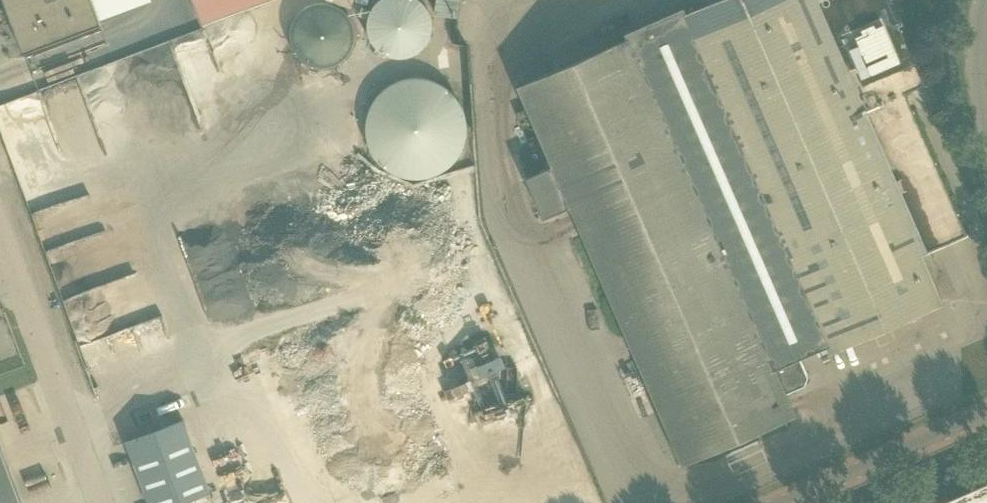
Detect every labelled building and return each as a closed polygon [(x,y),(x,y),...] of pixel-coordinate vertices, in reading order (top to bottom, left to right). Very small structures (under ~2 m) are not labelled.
[(22,52),(80,31),(101,24),(92,0),(3,0),(22,52)] [(202,24),(267,0),(193,0),(202,24)] [(375,4),(373,7),(371,9),(370,12),(368,15),(367,19),(367,22),(367,25),(367,28),(367,32),(368,35),(369,38),(370,41),(372,44),(374,46),(376,49),(378,51),(381,53),(384,55),(387,56),(390,57),(393,58),(396,58),(399,59),(403,58),(406,58),(409,57),(412,56),(415,54),(418,53),(421,50),(424,48),(426,45),(428,41),(429,38),(431,34),(431,31),(432,27),(432,23),(431,19),(430,16),(429,12),(427,9),(425,6),(422,3),(419,1),(419,0),(380,0),(378,1),(375,4)] [(685,14),(830,351),(942,302),(921,254),(967,234),(905,93),(925,85),(888,0),(718,0),(685,14)] [(303,9),(300,12),(298,14),(296,17),(294,19),(293,22),(291,25),(291,29),(290,32),(290,35),(290,38),(290,42),(291,45),(292,48),(294,51),(295,54),(297,56),(299,59),(302,61),(305,63),(307,64),(310,66),(313,67),(317,68),(320,68),(323,68),(326,68),(330,67),(333,66),(336,65),(339,63),(342,61),(345,59),(347,56),(349,53),(351,50),(353,46),(354,43),(354,39),(354,35),(354,32),(353,28),(352,24),(351,21),(349,18),(347,15),(344,12),(341,10),(338,8),(335,6),(332,5),(328,4),(324,3),(320,3),(317,4),(313,5),(310,6),(306,7),(303,9)] [(471,158),(442,70),(357,99),(386,187),(471,158)] [(149,502),(180,502),(209,492),(182,419),(125,440),(149,502)] [(0,445),(0,502),(22,502),(0,445)] [(947,502),(986,502),(986,482),(969,490),(970,493),(947,502)]
